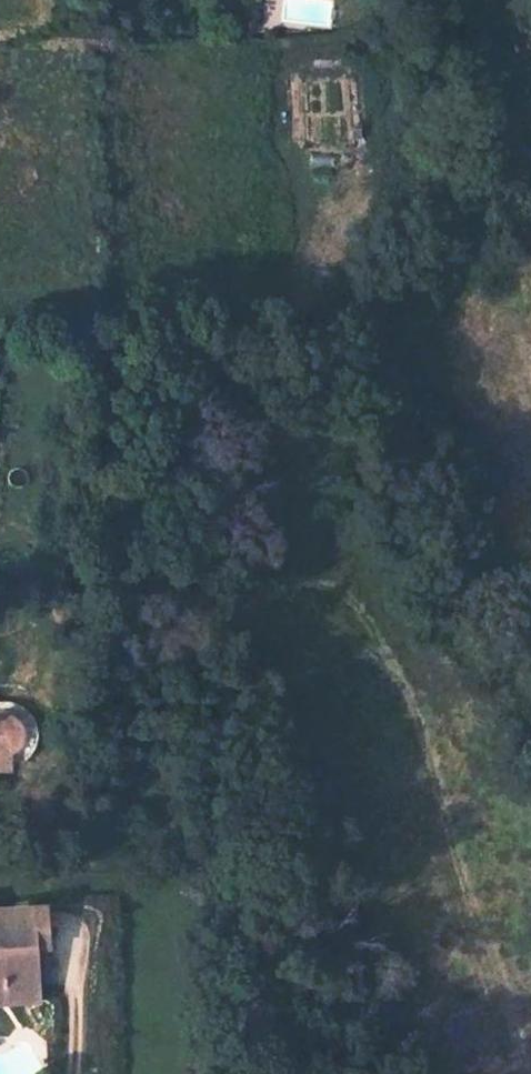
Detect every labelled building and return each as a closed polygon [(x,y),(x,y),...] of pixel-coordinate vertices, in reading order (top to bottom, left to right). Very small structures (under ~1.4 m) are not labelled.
[(5,748),(5,741),(13,741),(17,740),(23,737),(27,733),(32,725),(34,717),(30,708),(25,702),(18,698),(10,695),(5,695),(4,689),(0,689),(0,748),(5,748)] [(17,984),(19,1005),(54,1003),(48,944),(60,943),(56,900),(0,903),(0,985),(17,984)] [(0,985),(0,1007),(19,1005),(17,984),(0,985)]
